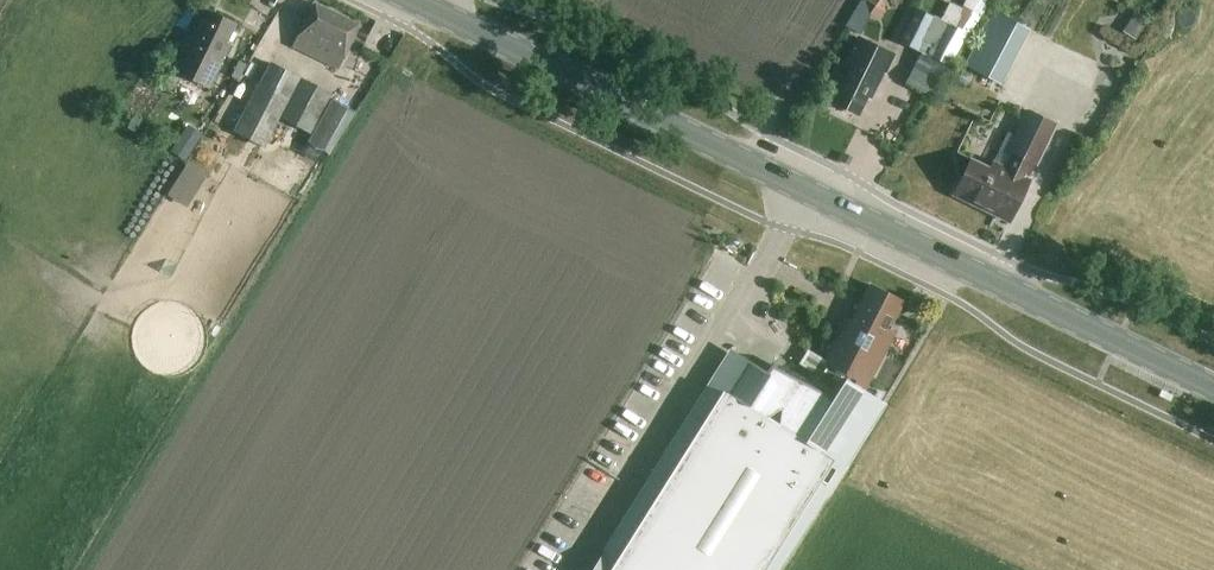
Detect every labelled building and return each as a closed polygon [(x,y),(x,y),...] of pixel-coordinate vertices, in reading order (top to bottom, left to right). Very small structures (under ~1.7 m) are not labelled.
[(968,32),(969,33),(975,24),(979,19),(991,0),(965,0),(960,8),(945,0),(914,0),(912,6),(917,8),(901,41),(924,52),(950,64),(953,59),(960,46),(968,32)] [(338,69),(359,25),(313,3),(292,46),(338,69)] [(993,10),(965,65),(1000,84),(1029,29),(993,10)] [(228,41),(237,24),(211,12),(202,30),(197,27),(176,71),(210,88),(232,43),(228,41)] [(880,83),(894,55),(859,38),(845,65),(848,67),(839,84),(842,85),(834,102),(857,114),(867,95),(870,97),(878,81),(880,83)] [(269,62),(234,131),(267,147),(281,119),(294,125),(309,133),(310,132),(330,93),(269,62)] [(906,83),(928,94),(936,77),(914,66),(906,83)] [(363,71),(343,103),(354,109),(373,77),(363,71)] [(195,103),(201,90),(179,80),(173,92),(195,103)] [(132,98),(157,109),(162,97),(138,86),(132,98)] [(345,104),(325,135),(335,142),(355,111),(345,104)] [(978,143),(987,121),(958,110),(950,131),(978,143)] [(1038,164),(1057,124),(1028,111),(1009,153),(1012,155),(1006,169),(994,163),(991,169),(970,159),(954,195),(1011,222),(1031,179),(1027,177),(1034,162),(1038,164)] [(181,167),(196,175),(200,168),(185,160),(183,164),(181,167)] [(826,360),(821,368),(866,391),(896,331),(888,327),(890,324),(893,316),(902,300),(870,284),(862,300),(853,319),(852,319),(851,322),(844,319),(824,359),(826,360)] [(844,466),(884,403),(881,400),(866,391),(821,368),(820,368),(818,371),(814,368),(811,372),(811,373),(803,386),(808,389),(782,428),(711,381),(592,569),(778,569),(844,466)]
